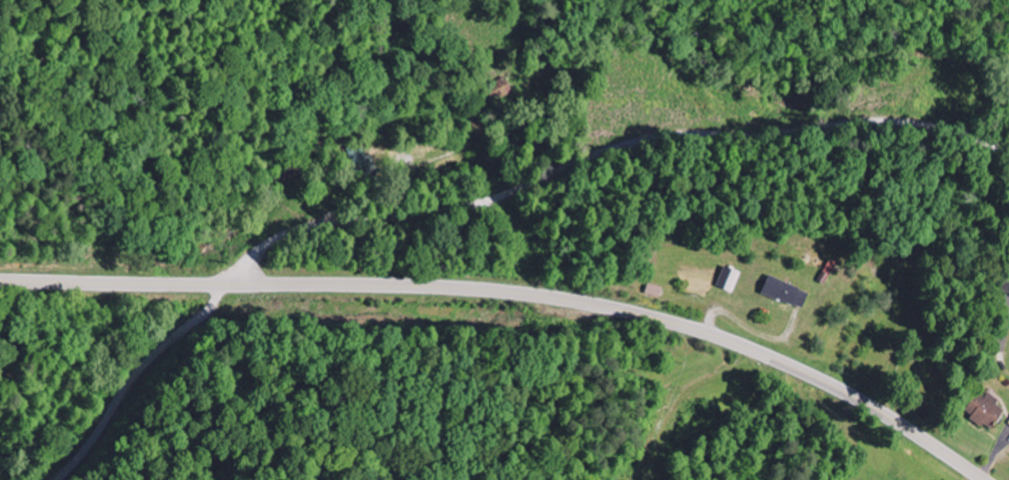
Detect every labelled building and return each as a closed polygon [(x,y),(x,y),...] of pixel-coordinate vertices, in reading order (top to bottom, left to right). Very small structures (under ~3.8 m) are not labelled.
[(805,292),(764,277),(758,294),(799,309),(805,292)] [(981,425),(983,421),(992,425),(999,410),(993,407),(995,401),(972,391),(961,416),(981,425)]
